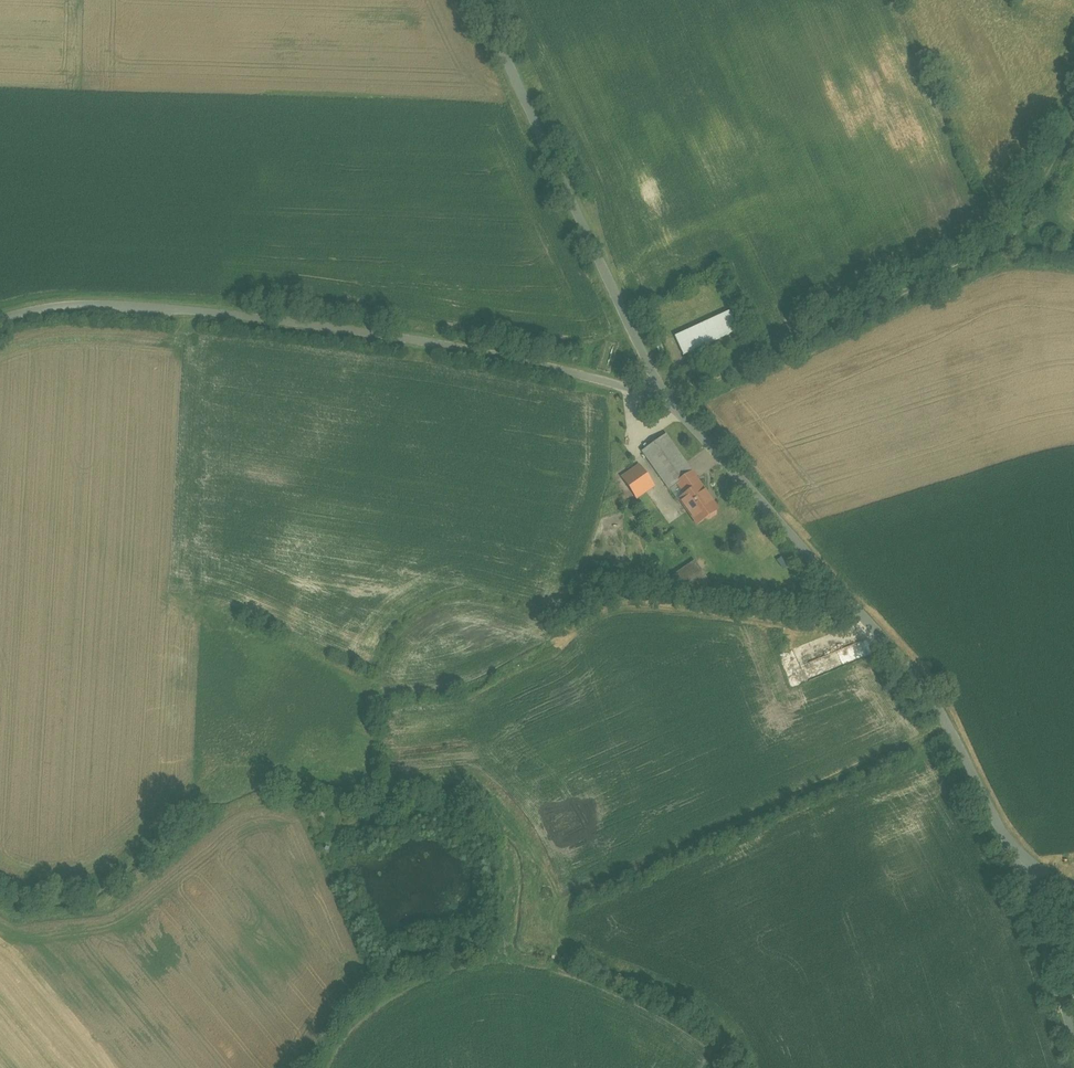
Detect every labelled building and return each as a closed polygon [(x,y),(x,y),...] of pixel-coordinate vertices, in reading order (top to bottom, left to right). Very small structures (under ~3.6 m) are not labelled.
[(730,311),(675,336),(683,355),(738,330),(730,311)] [(693,473),(666,434),(642,451),(670,490),(678,483),(693,473)] [(639,466),(623,477),(637,497),(653,486),(639,466)] [(718,509),(693,473),(678,483),(686,495),(680,499),(697,524),(705,518),(709,519),(715,515),(715,511),(718,509)] [(695,561),(672,577),(687,599),(710,584),(695,561)]
